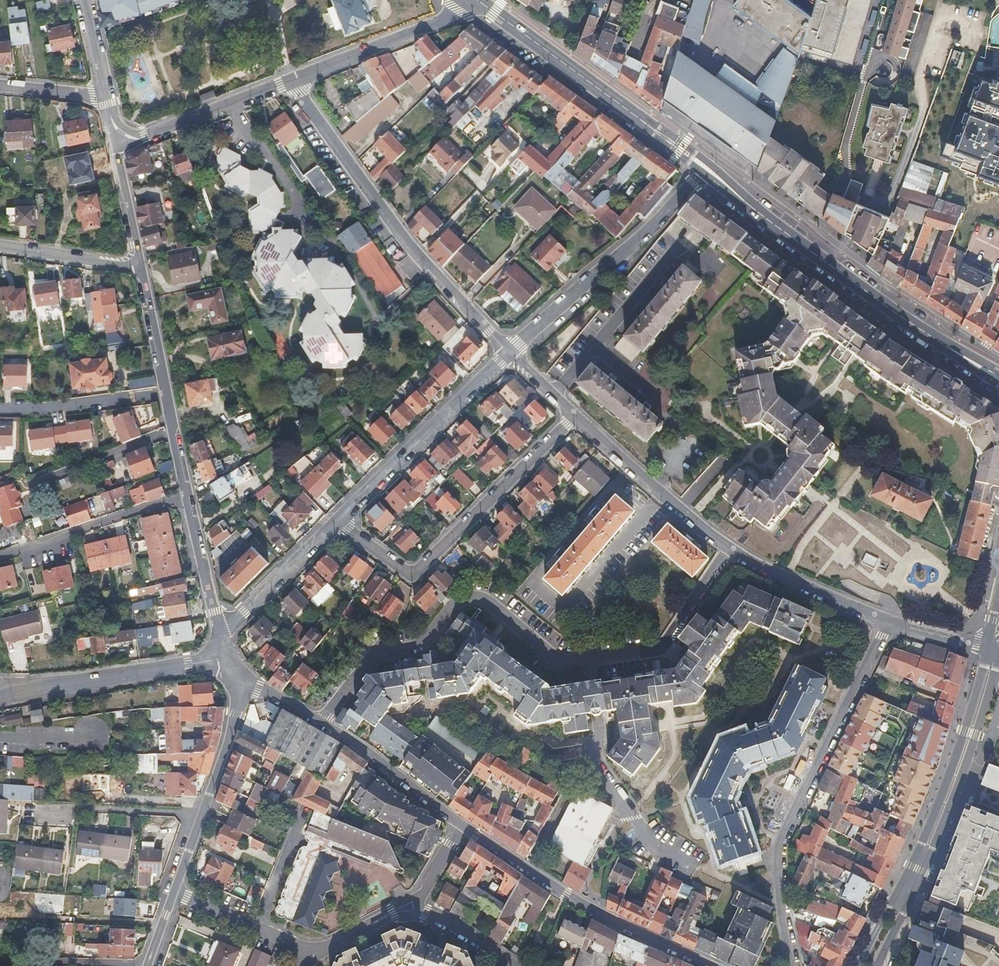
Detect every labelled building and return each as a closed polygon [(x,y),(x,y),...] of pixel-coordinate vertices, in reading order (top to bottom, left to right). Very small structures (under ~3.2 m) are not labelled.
[(36,1),(38,11),(51,8),(49,0),(45,0),(36,1)] [(104,10),(100,11),(104,25),(120,22),(119,18),(141,14),(177,0),(102,0),(104,10)] [(363,0),(334,0),(336,5),(329,9),(336,29),(344,26),(347,34),(361,29),(360,27),(371,22),(365,5),(363,0)] [(529,4),(539,10),(543,0),(530,0),(529,4)] [(587,21),(595,0),(586,0),(582,13),(578,11),(576,17),(587,21)] [(591,59),(598,39),(600,35),(596,33),(596,31),(594,30),(603,4),(601,3),(602,0),(595,0),(587,21),(577,48),(584,53),(591,59)] [(610,7),(617,10),(621,0),(613,0),(610,7)] [(696,20),(707,23),(714,0),(696,0),(690,19),(696,20)] [(801,52),(802,48),(803,46),(811,17),(788,0),(738,0),(735,4),(787,42),(796,49),(801,52)] [(811,17),(803,46),(845,60),(864,0),(824,0),(811,17)] [(898,5),(897,5),(894,16),(891,27),(892,27),(887,41),(886,40),(883,51),(905,58),(908,49),(901,46),(906,29),(913,32),(919,12),(912,10),(915,0),(900,0),(898,5)] [(626,54),(625,56),(617,77),(627,84),(631,87),(639,93),(652,57),(658,40),(663,28),(683,36),(686,25),(687,23),(690,14),(679,9),(664,3),(642,61),(626,54)] [(13,44),(30,42),(25,11),(18,12),(18,8),(8,9),(11,25),(13,44)] [(905,58),(900,74),(912,78),(932,16),(920,12),(919,12),(913,32),(908,49),(905,58)] [(598,39),(591,59),(598,63),(605,68),(611,50),(613,46),(616,35),(620,25),(605,19),(600,35),(598,39)] [(47,45),(49,52),(74,47),(70,25),(49,30),(52,44),(47,45)] [(467,43),(480,54),(492,42),(480,33),(470,26),(449,44),(456,52),(467,43)] [(679,48),(683,36),(663,28),(658,40),(679,49),(679,48)] [(611,50),(605,68),(611,73),(617,77),(625,56),(626,54),(630,44),(621,41),(623,37),(616,35),(613,46),(611,50)] [(423,67),(440,52),(427,36),(415,45),(420,51),(417,54),(416,59),(417,60),(423,67)] [(0,43),(0,64),(12,63),(10,42),(0,43)] [(496,44),(492,42),(480,54),(439,95),(434,89),(428,95),(439,106),(444,113),(448,110),(450,108),(446,103),(454,96),(464,86),(462,84),(484,62),(490,67),(505,51),(496,44)] [(793,53),(796,49),(787,42),(756,85),(762,90),(764,83),(786,91),(799,59),(799,57),(793,53)] [(845,60),(803,46),(802,48),(844,62),(845,60)] [(665,97),(687,114),(696,103),(695,102),(700,90),(704,93),(711,83),(724,93),(732,96),(741,100),(748,106),(747,109),(775,121),(775,120),(679,48),(679,49),(669,83),(665,97)] [(505,51),(490,67),(494,71),(490,76),(478,91),(483,96),(518,60),(513,57),(508,54),(505,51)] [(394,91),(403,84),(386,52),(376,56),(378,59),(394,91)] [(423,67),(419,70),(428,81),(449,61),(440,52),(423,67)] [(935,169),(943,171),(947,173),(951,162),(982,78),(986,68),(950,55),(922,131),(900,186),(926,193),(935,169)] [(652,57),(639,93),(644,96),(649,100),(661,109),(664,98),(665,97),(669,83),(662,81),(664,75),(659,73),(662,63),(656,61),(657,59),(652,57)] [(390,95),(394,91),(378,59),(359,67),(367,80),(369,79),(374,87),(346,105),(357,123),(390,95)] [(537,91),(546,81),(532,71),(518,60),(483,96),(475,104),(482,111),(514,79),(533,95),(537,91)] [(419,70),(409,79),(419,92),(430,83),(428,81),(419,70)] [(560,113),(576,97),(565,89),(550,77),(546,81),(537,91),(560,113)] [(757,167),(766,145),(768,138),(775,121),(747,109),(748,106),(741,100),(732,96),(724,93),(711,83),(704,93),(700,90),(695,102),(696,103),(687,114),(757,167)] [(779,110),(786,91),(764,83),(762,90),(757,102),(779,110)] [(214,91),(201,96),(203,102),(216,97),(214,91)] [(483,96),(478,91),(464,106),(458,100),(450,108),(448,110),(452,113),(450,115),(452,116),(441,127),(448,133),(459,121),(469,111),(475,104),(483,96)] [(353,144),(399,105),(390,95),(357,123),(342,136),(346,143),(350,140),(353,144)] [(434,110),(439,106),(428,95),(424,99),(434,110)] [(446,103),(450,108),(458,100),(454,96),(446,103)] [(582,121),(561,143),(568,150),(601,116),(585,104),(576,97),(560,113),(557,116),(565,122),(573,114),(582,121)] [(889,162),(908,109),(902,107),(903,105),(898,103),(897,105),(891,103),(888,109),(872,104),(867,125),(870,126),(868,132),(867,131),(862,145),(866,147),(864,152),(889,162)] [(474,115),(469,111),(459,121),(464,126),(474,115)] [(283,143),(278,146),(303,183),(309,179),(323,200),(337,191),(319,166),(306,175),(286,146),(302,135),(287,114),(271,126),(283,143)] [(619,129),(601,116),(568,150),(543,176),(566,197),(585,178),(595,185),(611,167),(624,152),(634,140),(619,129)] [(86,119),(65,125),(67,135),(70,146),(91,140),(86,119)] [(4,121),(6,143),(23,142),(24,147),(33,146),(31,120),(4,121)] [(374,146),(393,165),(406,152),(388,133),(374,146)] [(491,159),(500,167),(519,147),(504,133),(490,148),(496,154),(495,155),(491,159)] [(61,148),(70,146),(67,135),(58,137),(61,148)] [(464,156),(444,136),(430,152),(449,171),(451,170),(456,175),(458,173),(473,156),(468,151),(464,156)] [(757,167),(769,176),(768,178),(803,204),(823,219),(831,197),(830,196),(829,193),(826,193),(817,187),(824,176),(783,145),(781,147),(768,138),(766,145),(757,167)] [(170,139),(162,142),(166,157),(174,154),(170,139)] [(642,146),(634,140),(624,152),(632,159),(620,173),(627,179),(641,164),(651,152),(642,146)] [(543,176),(568,150),(561,143),(546,159),(530,145),(509,167),(519,176),(528,166),(534,171),(542,178),(543,176)] [(241,155),(225,147),(221,155),(219,155),(218,171),(221,171),(231,185),(229,187),(243,195),(244,192),(253,191),(261,196),(263,208),(252,212),(253,230),(262,231),(267,242),(265,244),(263,242),(257,255),(259,256),(260,273),(258,274),(266,287),(268,286),(282,293),(282,297),(297,296),(297,293),(304,289),(308,295),(311,294),(318,303),(316,308),(319,312),(311,317),(310,317),(302,328),(304,329),(306,347),(303,348),(312,363),(315,361),(328,367),(328,370),(344,369),(343,366),(357,358),(360,359),(366,346),(364,344),(363,335),(349,338),(346,338),(340,328),(343,324),(339,319),(346,313),(348,314),(354,301),(352,300),(352,283),(353,282),(346,269),(344,270),(329,263),(329,260),(314,260),(314,263),(309,268),(305,263),(299,262),(295,258),(293,253),(302,237),(294,233),(294,231),(280,231),(284,223),(276,219),(281,207),(284,207),(284,193),(281,192),(273,178),(274,175),(261,169),(259,172),(251,172),(241,165),(241,155)] [(127,161),(130,178),(152,173),(147,148),(131,155),(127,161)] [(109,180),(102,150),(60,157),(64,185),(109,180)] [(662,160),(651,152),(641,164),(658,177),(629,210),(621,219),(604,205),(602,207),(601,206),(591,217),(618,239),(639,214),(665,183),(676,170),(662,160)] [(197,178),(188,154),(174,159),(175,160),(171,161),(174,172),(178,170),(180,174),(182,178),(188,181),(197,178)] [(405,178),(393,165),(381,177),(393,190),(405,178)] [(595,185),(609,199),(612,196),(627,179),(620,173),(611,167),(595,185)] [(947,173),(943,171),(934,195),(939,197),(946,177),(947,173)] [(958,181),(946,177),(939,197),(938,201),(963,208),(964,206),(970,188),(957,184),(958,181)] [(583,212),(591,217),(601,206),(602,207),(604,205),(609,199),(595,185),(585,178),(566,197),(575,204),(583,212)] [(673,189),(665,183),(639,214),(646,219),(673,189)] [(78,208),(80,226),(86,225),(87,229),(99,227),(97,211),(101,211),(99,198),(96,199),(94,191),(90,192),(89,186),(85,186),(86,192),(82,193),(84,207),(78,208)] [(938,201),(939,197),(934,195),(926,193),(900,186),(895,199),(899,200),(908,203),(928,209),(933,210),(936,201),(938,201)] [(831,197),(823,219),(843,233),(857,195),(835,187),(831,197)] [(514,208),(521,215),(539,197),(532,190),(526,196),(514,208)] [(866,249),(873,253),(889,217),(857,195),(843,233),(866,249)] [(604,205),(621,219),(629,210),(612,196),(609,199),(604,205)] [(539,197),(521,215),(527,220),(530,217),(541,228),(556,212),(539,197)] [(680,216),(733,256),(749,237),(723,217),(696,197),(680,216)] [(875,269),(882,274),(886,262),(881,259),(884,253),(881,251),(887,239),(887,238),(889,232),(897,235),(908,203),(899,200),(894,212),(892,211),(889,217),(873,253),(868,264),(875,269)] [(906,269),(905,271),(899,285),(911,293),(926,303),(929,295),(958,217),(959,217),(963,208),(938,201),(936,201),(933,210),(928,209),(923,224),(911,257),(918,260),(931,226),(944,230),(941,236),(926,278),(918,275),(917,276),(906,269)] [(897,235),(886,262),(882,274),(891,279),(899,285),(905,271),(896,265),(901,255),(897,252),(901,245),(903,237),(904,232),(908,219),(923,224),(928,209),(908,203),(897,235)] [(138,213),(142,229),(158,225),(163,224),(159,204),(137,208),(138,213)] [(583,212),(575,204),(567,212),(575,220),(583,212)] [(959,217),(958,217),(929,295),(926,303),(934,309),(945,315),(950,300),(942,295),(947,286),(949,280),(946,278),(957,246),(967,250),(976,223),(969,221),(973,209),(964,206),(963,208),(959,217)] [(18,213),(7,214),(7,225),(36,224),(35,207),(18,207),(18,213)] [(425,208),(408,227),(415,236),(424,228),(432,236),(443,225),(425,208)] [(530,217),(527,220),(538,230),(541,228),(530,217)] [(359,221),(338,235),(383,299),(402,286),(359,221)] [(158,225),(142,229),(144,242),(145,248),(162,244),(158,225)] [(532,258),(548,273),(567,252),(551,237),(532,258)] [(754,279),(760,283),(758,286),(784,305),(787,305),(792,308),(792,320),(788,324),(785,324),(769,345),(765,347),(735,352),(736,363),(740,381),(771,376),(773,375),(775,373),(789,370),(797,359),(800,356),(798,355),(808,340),(808,336),(810,334),(821,330),(826,334),(826,336),(834,342),(850,354),(865,365),(866,363),(870,366),(867,369),(905,395),(908,391),(926,363),(904,349),(895,343),(870,326),(862,320),(854,314),(841,304),(819,289),(809,281),(801,275),(772,254),(770,257),(768,256),(767,251),(766,250),(765,250),(759,250),(758,249),(761,245),(749,237),(733,256),(757,274),(754,279)] [(467,273),(481,258),(466,244),(452,260),(465,271),(467,273)] [(169,259),(175,285),(200,280),(194,253),(169,259)] [(467,273),(477,283),(491,268),(481,258),(467,273)] [(688,260),(615,347),(631,362),(641,350),(643,352),(701,282),(694,276),(699,269),(688,260)] [(540,288),(514,264),(494,285),(502,294),(506,291),(523,306),(535,293),(540,288)] [(950,300),(945,315),(957,324),(975,335),(989,345),(993,347),(998,338),(998,335),(991,329),(998,311),(998,285),(996,291),(998,292),(990,312),(987,313),(985,313),(982,312),(980,310),(980,309),(980,306),(992,281),(961,267),(955,284),(962,288),(961,290),(968,294),(961,308),(950,300)] [(475,284),(477,283),(467,273),(465,271),(463,274),(475,284)] [(64,283),(67,300),(83,298),(81,281),(64,283)] [(36,287),(39,308),(60,305),(57,284),(36,287)] [(9,308),(10,313),(27,310),(25,291),(14,292),(14,289),(1,290),(3,305),(5,304),(5,309),(9,308)] [(220,290),(188,297),(191,311),(208,307),(212,324),(227,320),(220,290)] [(96,323),(105,323),(103,308),(117,307),(115,292),(85,296),(87,310),(95,314),(96,323)] [(441,340),(456,326),(434,304),(419,319),(441,340)] [(119,322),(117,307),(103,308),(105,323),(106,334),(117,333),(115,322),(119,322)] [(991,329),(998,335),(998,311),(991,329)] [(446,345),(461,331),(456,326),(441,340),(446,345)] [(464,327),(461,331),(446,345),(445,346),(452,354),(455,351),(466,362),(483,346),(464,327)] [(209,340),(214,360),(247,352),(241,332),(209,340)] [(84,363),(72,365),(75,389),(83,388),(83,391),(96,389),(96,386),(111,384),(110,381),(112,381),(113,380),(114,379),(114,378),(114,375),(113,374),(111,373),(109,372),(107,360),(92,362),(92,360),(84,362),(84,363)] [(455,377),(443,363),(431,374),(444,388),(455,377)] [(911,399),(952,427),(953,424),(955,421),(956,418),(971,426),(977,414),(985,413),(988,407),(991,409),(993,406),(979,398),(968,392),(926,363),(908,391),(914,395),(911,399)] [(29,366),(5,366),(5,390),(12,390),(12,387),(28,387),(29,366)] [(593,366),(578,384),(647,443),(662,425),(593,366)] [(781,473),(803,490),(805,487),(808,483),(812,482),(813,483),(821,473),(817,471),(831,453),(830,451),(829,449),(831,445),(820,435),(818,435),(818,432),(821,429),(806,417),(803,419),(797,414),(777,398),(773,375),(771,376),(740,381),(743,397),(739,398),(744,428),(754,426),(760,425),(778,439),(790,449),(794,452),(796,459),(794,461),(789,468),(786,466),(782,470),(781,473)] [(157,387),(155,376),(130,380),(131,391),(157,387)] [(186,385),(192,407),(213,402),(208,380),(186,385)] [(517,400),(523,406),(537,392),(531,387),(526,392),(515,380),(501,393),(513,404),(517,400)] [(420,393),(430,402),(440,390),(431,381),(420,393)] [(408,404),(418,414),(428,405),(418,394),(408,404)] [(513,416),(516,413),(497,394),(481,410),(489,418),(498,409),(509,420),(513,416)] [(404,403),(396,395),(386,404),(394,412),(404,403)] [(528,411),(523,406),(516,413),(513,416),(524,426),(532,418),(538,424),(548,415),(537,403),(528,411)] [(343,404),(337,408),(346,419),(351,415),(343,404)] [(971,445),(974,437),(998,450),(998,414),(997,409),(993,406),(991,409),(988,407),(985,413),(977,414),(971,426),(956,418),(955,421),(953,424),(964,431),(971,445)] [(392,418),(403,429),(415,417),(405,407),(392,418)] [(375,411),(374,410),(366,418),(374,427),(370,431),(383,445),(395,433),(381,420),(382,419),(377,413),(375,411)] [(124,444),(142,437),(133,412),(114,419),(124,444)] [(67,427),(30,432),(32,450),(56,447),(56,443),(69,442),(69,443),(94,439),(91,421),(67,424),(67,427)] [(463,430),(465,433),(462,436),(454,444),(469,459),(478,450),(474,446),(483,437),(468,422),(462,429),(463,430)] [(235,423),(226,429),(241,455),(261,443),(257,437),(248,443),(235,423)] [(531,436),(518,423),(505,437),(517,450),(531,436)] [(481,430),(490,439),(495,434),(486,424),(481,430)] [(14,427),(0,427),(0,450),(6,450),(6,446),(14,446),(14,427)] [(971,445),(974,450),(979,452),(982,456),(978,458),(976,466),(980,468),(978,474),(971,504),(990,508),(994,495),(996,498),(996,500),(998,500),(998,450),(974,437),(971,445)] [(374,454),(358,438),(346,450),(362,466),(374,454)] [(434,456),(429,461),(439,471),(444,466),(446,467),(459,454),(447,441),(433,455),(434,456)] [(191,448),(199,466),(211,460),(203,443),(191,448)] [(510,459),(498,446),(485,458),(496,470),(500,466),(501,468),(510,459)] [(127,456),(135,478),(154,471),(146,449),(127,456)] [(794,452),(790,449),(788,452),(789,454),(790,458),(794,461),(796,459),(794,452)] [(579,472),(588,462),(591,459),(586,454),(578,463),(565,451),(557,459),(569,471),(574,467),(579,472)] [(331,455),(316,471),(327,481),(342,466),(331,455)] [(115,466),(113,460),(102,464),(104,470),(115,466)] [(211,460),(199,466),(207,483),(219,478),(211,460)] [(161,474),(174,469),(172,462),(159,465),(161,474)] [(292,469),(298,476),(307,469),(300,462),(292,469)] [(416,480),(410,485),(421,496),(426,491),(424,488),(429,483),(430,485),(439,476),(426,462),(412,476),(416,480)] [(610,482),(588,462),(579,472),(575,477),(597,497),(610,482)] [(226,477),(211,487),(222,502),(237,492),(233,486),(244,478),(238,469),(226,477)] [(298,476),(292,469),(284,475),(291,482),(298,476)] [(452,476),(468,491),(475,484),(458,469),(452,476)] [(327,481),(316,471),(302,486),(316,500),(331,485),(327,481)] [(534,482),(547,495),(558,483),(546,471),(534,482)] [(743,474),(726,496),(731,500),(729,503),(736,508),(734,511),(740,515),(741,512),(746,516),(747,518),(746,520),(751,524),(755,520),(767,529),(774,521),(777,524),(790,508),(793,509),(800,500),(798,498),(798,496),(803,490),(781,473),(777,477),(779,478),(774,485),(772,484),(770,483),(767,484),(763,485),(764,487),(761,488),(743,474)] [(883,476),(873,496),(922,522),(932,501),(916,493),(903,486),(883,476)] [(149,501),(164,496),(158,479),(141,486),(142,489),(145,488),(149,501)] [(907,479),(903,486),(916,493),(921,484),(907,479)] [(399,514),(401,512),(411,502),(413,504),(421,497),(421,496),(410,485),(406,481),(387,501),(399,514)] [(812,482),(808,483),(805,487),(803,490),(798,496),(798,498),(800,500),(808,489),(813,483),(812,482)] [(5,528),(17,524),(22,522),(18,508),(22,507),(14,484),(0,489),(0,505),(3,513),(0,513),(5,528)] [(545,497),(532,484),(520,496),(526,502),(519,509),(529,519),(536,512),(533,509),(545,497)] [(122,487),(101,495),(106,513),(115,510),(112,501),(125,496),(122,487)] [(271,491),(268,488),(253,500),(258,505),(271,491)] [(132,500),(134,506),(140,504),(136,489),(129,491),(132,500)] [(434,493),(426,501),(436,511),(440,508),(446,514),(450,511),(454,515),(462,508),(448,495),(442,502),(434,493)] [(314,504),(303,494),(297,500),(299,502),(292,510),(304,522),(313,513),(309,509),(314,504)] [(596,522),(569,553),(562,547),(555,558),(560,563),(545,580),(562,595),(634,513),(617,498),(605,512),(597,506),(590,517),(596,522)] [(63,508),(70,527),(90,520),(87,513),(85,507),(89,506),(87,499),(63,508)] [(292,510),(285,504),(276,514),(277,515),(285,523),(296,532),(305,523),(304,522),(292,510)] [(990,508),(971,504),(958,556),(977,560),(979,555),(990,508)] [(395,533),(405,523),(398,516),(394,520),(381,506),(368,518),(382,532),(388,527),(394,534),(395,533)] [(507,536),(523,521),(509,507),(494,521),(507,536)] [(398,516),(405,523),(408,519),(401,512),(399,514),(398,516)] [(147,539),(172,534),(168,514),(143,520),(147,539)] [(281,528),(285,523),(277,515),(272,519),(281,528)] [(771,532),(777,524),(774,521),(767,529),(771,532)] [(211,531),(216,550),(236,534),(228,526),(227,527),(224,522),(211,531)] [(409,527),(405,523),(395,533),(399,537),(409,527)] [(0,530),(0,541),(14,536),(15,539),(21,537),(17,524),(5,528),(0,530)] [(669,526),(654,543),(693,576),(708,560),(669,526)] [(421,540),(409,527),(399,537),(395,541),(407,554),(421,540)] [(291,540),(280,528),(271,537),(277,543),(276,545),(281,550),(291,540)] [(498,544),(484,530),(470,544),(481,554),(489,547),(492,550),(498,544)] [(248,531),(242,537),(246,541),(253,536),(248,531)] [(147,539),(152,559),(177,553),(172,534),(147,539)] [(125,537),(105,542),(111,567),(131,562),(125,537)] [(111,567),(105,542),(86,546),(92,572),(111,567)] [(223,582),(238,597),(270,566),(254,552),(223,582)] [(177,553),(152,559),(156,578),(181,572),(177,553)] [(875,556),(862,556),(862,567),(875,567),(875,556)] [(339,569),(328,558),(315,570),(327,581),(339,569)] [(374,571),(355,558),(345,572),(358,581),(359,580),(365,584),(374,571)] [(483,558),(477,563),(489,575),(494,569),(483,558)] [(16,587),(12,567),(0,570),(0,591),(16,587)] [(44,573),(49,593),(74,587),(68,567),(44,573)] [(438,573),(431,581),(444,593),(454,582),(457,585),(462,579),(452,569),(443,578),(438,573)] [(301,593),(311,602),(327,587),(314,574),(308,581),(310,583),(301,593)] [(365,594),(378,604),(390,587),(377,577),(365,594)] [(184,578),(137,590),(138,595),(163,590),(162,589),(165,588),(167,596),(187,591),(184,578)] [(414,601),(426,612),(442,597),(430,585),(414,601)] [(735,592),(717,616),(739,632),(743,635),(753,622),(771,630),(770,632),(798,645),(805,630),(811,617),(806,614),(808,613),(798,608),(797,611),(774,600),(752,589),(751,591),(743,587),(738,593),(735,592)] [(297,616),(309,604),(297,591),(284,604),(297,616)] [(184,595),(165,598),(166,605),(168,617),(169,619),(188,616),(184,595)] [(381,613),(392,621),(404,605),(391,595),(379,610),(377,609),(370,620),(374,623),(381,613)] [(152,600),(127,605),(128,612),(154,607),(152,600)] [(168,617),(166,605),(159,606),(157,609),(159,617),(161,618),(168,617)] [(4,643),(43,634),(38,613),(0,621),(0,624),(4,643)] [(597,711),(608,710),(604,683),(604,680),(592,682),(553,688),(552,685),(540,676),(501,649),(504,645),(486,632),(489,628),(477,619),(475,622),(464,614),(449,635),(455,639),(461,631),(472,639),(461,656),(464,659),(461,664),(459,663),(442,666),(440,664),(441,661),(440,651),(433,652),(433,656),(426,657),(427,662),(415,664),(411,664),(408,662),(406,665),(402,662),(398,669),(397,674),(373,678),(368,685),(369,686),(361,698),(364,701),(355,712),(353,710),(351,713),(347,711),(337,724),(349,732),(351,729),(356,732),(364,723),(376,732),(371,740),(405,764),(421,742),(416,738),(414,740),(404,733),(405,730),(395,723),(393,725),(386,720),(387,718),(392,711),(390,710),(394,704),(398,706),(410,704),(407,684),(418,683),(437,680),(438,688),(430,689),(432,701),(457,697),(460,699),(462,697),(471,696),(483,678),(522,704),(514,719),(526,727),(566,721),(568,733),(592,729),(589,712),(597,711)] [(686,638),(683,642),(691,648),(675,669),(658,672),(652,673),(652,675),(604,683),(608,710),(608,711),(619,709),(623,737),(610,756),(633,774),(643,762),(647,765),(661,746),(660,732),(653,733),(652,729),(650,709),(649,704),(663,702),(669,701),(674,701),(675,707),(696,704),(706,690),(701,686),(710,674),(708,673),(739,632),(717,616),(710,625),(700,618),(697,622),(694,620),(683,635),(686,638)] [(274,628),(265,619),(251,633),(257,639),(254,641),(261,649),(272,639),(268,635),(274,628)] [(191,621),(171,625),(174,643),(194,640),(191,621)] [(300,646),(302,644),(309,635),(299,625),(289,635),(300,646)] [(157,627),(136,630),(137,640),(137,647),(152,645),(151,638),(158,637),(157,627)] [(137,640),(136,630),(77,640),(79,649),(90,647),(91,654),(105,652),(104,645),(137,640)] [(309,635),(302,644),(308,650),(310,648),(315,652),(324,641),(312,632),(309,635)] [(269,645),(260,653),(270,662),(268,666),(276,673),(286,659),(269,645)] [(890,658),(959,686),(965,660),(950,652),(926,645),(921,659),(894,650),(890,658)] [(31,648),(25,649),(27,666),(33,665),(31,648)] [(954,707),(959,686),(890,658),(886,668),(941,692),(939,701),(954,707)] [(294,680),(292,682),(308,694),(320,678),(304,666),(294,680)] [(702,822),(708,820),(723,868),(759,855),(753,836),(745,813),(740,815),(736,802),(740,792),(734,789),(735,787),(739,779),(740,777),(746,779),(750,770),(797,753),(801,744),(807,732),(802,729),(811,711),(816,713),(821,703),(829,688),(824,686),(827,679),(798,666),(772,722),(761,726),(763,732),(749,736),(747,731),(724,740),(696,798),(702,822)] [(271,683),(269,685),(284,693),(292,682),(294,680),(282,669),(271,683)] [(172,704),(172,709),(195,709),(195,707),(214,706),(212,685),(179,688),(181,704),(172,704)] [(876,698),(865,693),(862,698),(856,712),(850,724),(843,739),(836,752),(832,760),(828,768),(841,774),(848,778),(849,776),(854,776),(857,770),(854,766),(860,753),(862,754),(862,753),(866,752),(868,746),(867,743),(868,741),(874,729),(877,728),(880,723),(880,722),(879,719),(882,713),(880,713),(885,702),(876,698)] [(954,707),(939,701),(936,711),(922,705),(918,717),(920,718),(948,730),(954,707)] [(907,712),(918,717),(922,705),(910,703),(907,712)] [(56,721),(54,709),(40,710),(39,704),(30,705),(32,724),(56,721)] [(160,707),(150,708),(150,719),(160,719),(160,707)] [(165,709),(168,754),(217,753),(221,737),(222,735),(225,709),(195,709),(172,709),(166,709),(165,709)] [(247,720),(243,733),(282,755),(324,779),(343,746),(303,722),(284,711),(277,728),(263,722),(256,723),(247,720)] [(8,726),(23,723),(21,716),(3,718),(0,718),(0,727),(8,726)] [(935,770),(948,730),(920,718),(912,738),(904,756),(902,761),(894,757),(888,770),(883,782),(886,783),(883,789),(882,793),(887,796),(880,812),(887,815),(889,816),(900,821),(911,827),(918,811),(924,798),(935,770)] [(480,766),(489,754),(438,719),(430,730),(480,766)] [(416,738),(405,730),(404,733),(414,740),(416,738)] [(282,755),(243,733),(239,731),(236,740),(235,742),(276,763),(282,755)] [(424,737),(422,740),(429,745),(450,762),(471,778),(473,776),(424,737)] [(429,745),(422,740),(421,742),(405,764),(403,767),(412,774),(410,769),(415,762),(419,762),(424,754),(423,753),(429,745)] [(450,762),(429,745),(423,753),(424,754),(419,762),(415,762),(410,769),(412,774),(418,779),(416,782),(418,783),(431,793),(433,790),(435,792),(441,783),(437,780),(450,762)] [(347,767),(360,777),(364,772),(367,768),(369,765),(354,753),(345,747),(327,780),(335,785),(347,767)] [(524,747),(516,759),(526,765),(534,753),(524,747)] [(230,762),(227,770),(244,778),(251,761),(234,751),(230,762)] [(212,765),(217,753),(168,754),(134,755),(134,774),(157,775),(158,761),(174,761),(174,766),(176,769),(190,769),(189,776),(198,776),(209,777),(212,765)] [(498,760),(489,754),(480,766),(475,773),(487,783),(492,776),(489,774),(498,760)] [(12,770),(13,759),(5,758),(4,769),(12,770)] [(532,779),(498,760),(489,774),(492,776),(524,795),(525,794),(532,779)] [(441,783),(435,792),(440,796),(445,800),(451,805),(471,778),(450,762),(437,780),(441,783)] [(278,794),(317,813),(322,816),(328,804),(311,795),(321,781),(297,768),(291,776),(302,782),(298,787),(287,781),(278,794)] [(244,778),(227,770),(222,786),(237,793),(244,778)] [(367,774),(364,772),(360,777),(352,789),(358,794),(352,802),(362,809),(361,810),(367,815),(369,811),(373,814),(371,816),(377,819),(381,815),(402,824),(400,828),(399,831),(404,834),(412,837),(414,838),(415,837),(435,845),(437,845),(441,836),(437,834),(439,831),(441,823),(428,818),(429,814),(420,810),(421,807),(414,804),(413,805),(412,809),(408,808),(410,804),(406,802),(408,798),(400,795),(398,799),(394,797),(397,793),(387,787),(387,786),(382,782),(380,784),(376,782),(378,779),(376,778),(377,776),(370,770),(367,774)] [(844,778),(839,776),(829,771),(821,789),(837,797),(844,778)] [(287,781),(289,779),(277,772),(266,789),(276,793),(278,794),(287,781)] [(198,776),(189,776),(170,774),(169,796),(197,798),(198,776)] [(835,800),(846,805),(855,781),(848,778),(841,774),(839,776),(844,778),(837,797),(835,800)] [(27,785),(44,786),(45,776),(27,775),(27,785)] [(289,779),(287,781),(298,787),(302,782),(291,776),(289,779)] [(548,787),(532,779),(525,794),(546,804),(536,822),(544,826),(555,808),(552,806),(564,784),(552,779),(548,787)] [(254,783),(247,798),(255,802),(269,808),(276,793),(266,789),(254,783)] [(32,801),(33,787),(0,785),(0,799),(32,801)] [(231,808),(237,793),(222,786),(216,801),(231,808)] [(466,819),(474,806),(464,800),(472,790),(466,786),(451,805),(449,808),(458,814),(466,819)] [(44,788),(33,787),(32,801),(43,801),(44,788)] [(433,790),(431,793),(437,799),(440,796),(435,792),(433,790)] [(985,846),(998,805),(964,792),(958,814),(935,869),(925,896),(931,898),(955,907),(963,909),(985,846)] [(593,870),(589,868),(584,866),(600,836),(613,810),(579,793),(550,849),(575,862),(563,885),(566,887),(567,886),(578,893),(581,894),(593,870)] [(474,806),(466,819),(479,827),(490,835),(495,822),(502,825),(508,827),(509,825),(514,816),(500,809),(496,818),(490,815),(494,804),(479,796),(474,806)] [(255,802),(247,798),(244,805),(252,809),(255,802)] [(846,805),(835,800),(827,821),(833,824),(831,828),(845,835),(849,827),(857,834),(877,843),(874,850),(873,851),(895,861),(900,851),(905,839),(888,831),(886,838),(841,820),(846,805)] [(340,810),(328,804),(322,816),(333,820),(340,810)] [(880,812),(874,809),(872,814),(846,805),(841,820),(886,838),(888,831),(883,829),(889,816),(887,815),(880,812)] [(998,805),(985,846),(998,852),(998,805)] [(227,827),(248,836),(256,819),(235,809),(227,827)] [(322,816),(317,813),(307,837),(307,840),(308,842),(311,843),(308,849),(305,849),(303,849),(301,851),(282,896),(283,900),(279,901),(278,904),(279,906),(276,909),(274,912),(275,914),(284,918),(302,926),(310,929),(318,912),(325,908),(322,903),(326,893),(331,890),(330,883),(334,874),(340,871),(338,866),(342,856),(344,851),(353,855),(355,852),(377,861),(385,842),(333,820),(322,816)] [(385,822),(400,828),(402,824),(381,815),(377,819),(383,824),(385,822)] [(512,825),(522,831),(527,822),(514,816),(509,825),(511,827),(512,825)] [(889,873),(895,861),(873,851),(871,856),(869,855),(868,859),(874,862),(871,870),(822,848),(828,834),(840,843),(849,846),(852,839),(845,835),(831,828),(833,824),(827,821),(822,818),(812,837),(804,853),(806,854),(844,872),(872,884),(882,889),(889,873)] [(911,827),(900,821),(896,828),(891,826),(888,831),(905,839),(908,833),(911,827)] [(520,834),(522,831),(512,825),(511,827),(508,833),(501,828),(502,825),(495,822),(490,835),(517,853),(526,838),(520,834)] [(242,834),(225,826),(217,843),(224,846),(223,849),(233,854),(242,834)] [(526,838),(517,853),(526,859),(538,837),(530,832),(526,838)] [(105,859),(108,838),(80,834),(77,855),(105,859)] [(794,849),(804,853),(812,837),(802,834),(794,849)] [(254,839),(248,836),(245,842),(251,845),(254,839)] [(604,838),(600,836),(584,866),(589,868),(602,842),(604,838)] [(435,845),(415,837),(414,838),(412,837),(407,849),(429,858),(435,845)] [(133,842),(108,838),(105,859),(130,863),(133,842)] [(270,847),(254,839),(251,845),(267,853),(270,847)] [(852,839),(849,846),(869,855),(871,856),(873,851),(874,850),(852,839)] [(471,860),(479,866),(488,852),(480,847),(471,841),(460,859),(456,857),(447,870),(459,878),(471,860)] [(386,843),(385,842),(377,861),(355,852),(353,855),(344,851),(342,856),(370,867),(372,863),(390,870),(392,866),(397,868),(386,843)] [(42,872),(45,851),(16,847),(13,868),(42,872)] [(65,853),(45,851),(42,872),(62,875),(65,853)] [(503,862),(488,852),(479,866),(462,893),(451,913),(468,924),(480,905),(499,917),(507,905),(477,888),(487,871),(506,882),(501,891),(511,898),(523,876),(503,862)] [(141,854),(140,887),(151,888),(152,874),(160,875),(161,855),(141,854)] [(836,878),(840,880),(844,872),(806,854),(793,885),(799,887),(806,890),(816,868),(836,878)] [(623,857),(619,865),(629,869),(632,862),(623,857)] [(201,882),(222,892),(233,868),(212,858),(201,882)] [(629,869),(619,865),(611,881),(624,886),(619,898),(610,894),(608,909),(613,912),(619,914),(625,900),(637,873),(629,869)] [(625,900),(619,914),(633,921),(649,928),(657,911),(666,893),(672,878),(675,872),(664,867),(644,910),(625,900)] [(872,884),(844,872),(840,880),(836,878),(833,885),(844,890),(840,897),(860,908),(872,884)] [(507,905),(499,917),(488,936),(500,945),(517,917),(514,916),(527,896),(538,904),(536,908),(542,912),(552,895),(538,886),(523,876),(511,898),(507,905)] [(672,878),(666,893),(677,898),(680,892),(684,884),(672,878)] [(451,913),(462,893),(446,884),(434,907),(449,915),(451,913)] [(695,890),(684,884),(680,892),(692,898),(694,892),(695,890)] [(106,886),(93,885),(93,896),(106,897),(106,886)] [(251,885),(248,892),(258,898),(262,891),(251,885)] [(695,950),(701,935),(690,930),(694,921),(697,923),(708,899),(694,892),(692,898),(691,900),(693,901),(691,907),(674,940),(695,950)] [(740,910),(747,895),(741,892),(734,906),(740,910)] [(722,962),(730,965),(754,965),(763,947),(775,922),(767,918),(772,907),(747,895),(740,910),(728,936),(731,938),(722,962)] [(137,900),(114,898),(113,916),(136,917),(137,900)] [(931,898),(919,928),(917,927),(913,939),(925,945),(917,965),(959,965),(961,961),(965,952),(957,949),(960,943),(955,942),(965,918),(952,913),(955,907),(931,898)] [(675,919),(670,916),(662,934),(669,938),(674,940),(691,907),(683,903),(675,919)] [(847,927),(858,934),(861,927),(866,919),(865,918),(843,907),(840,914),(837,919),(848,925),(847,927)] [(670,916),(657,911),(649,928),(655,931),(662,934),(670,916)] [(558,938),(583,948),(593,920),(593,919),(585,914),(579,926),(566,920),(558,938)] [(615,951),(620,934),(593,920),(583,948),(582,949),(586,951),(592,939),(595,941),(593,947),(594,949),(601,953),(603,952),(606,946),(615,951)] [(74,925),(65,924),(64,936),(74,937),(74,925)] [(0,925),(0,933),(9,933),(10,925),(0,925)] [(858,934),(847,927),(844,931),(841,930),(838,936),(825,929),(818,931),(816,935),(848,951),(858,934)] [(701,935),(695,950),(722,962),(731,938),(728,936),(725,942),(703,931),(701,935)] [(111,946),(134,947),(134,932),(112,932),(111,946)] [(472,962),(467,963),(465,958),(463,957),(459,956),(461,952),(448,947),(445,954),(440,953),(422,946),(418,944),(420,937),(407,932),(406,936),(403,935),(401,934),(396,937),(395,934),(382,939),(384,944),(358,955),(356,950),(342,956),(343,959),(339,961),(337,965),(409,965),(474,965),(472,962)] [(848,951),(816,935),(812,933),(809,941),(824,948),(820,956),(830,961),(828,965),(812,959),(809,965),(840,965),(848,951)] [(615,951),(637,961),(636,965),(645,965),(649,947),(632,940),(620,934),(615,951)] [(239,952),(220,944),(210,965),(233,965),(239,952)] [(133,957),(134,947),(111,946),(86,945),(86,950),(99,950),(99,955),(133,957)] [(649,947),(645,965),(647,965),(682,965),(683,963),(671,957),(653,949),(649,947)] [(268,965),(270,965),(275,965),(281,951),(276,949),(268,965)] [(595,955),(586,951),(582,949),(576,965),(591,965),(595,955)] [(256,950),(249,965),(250,965),(266,965),(270,956),(256,950)]
